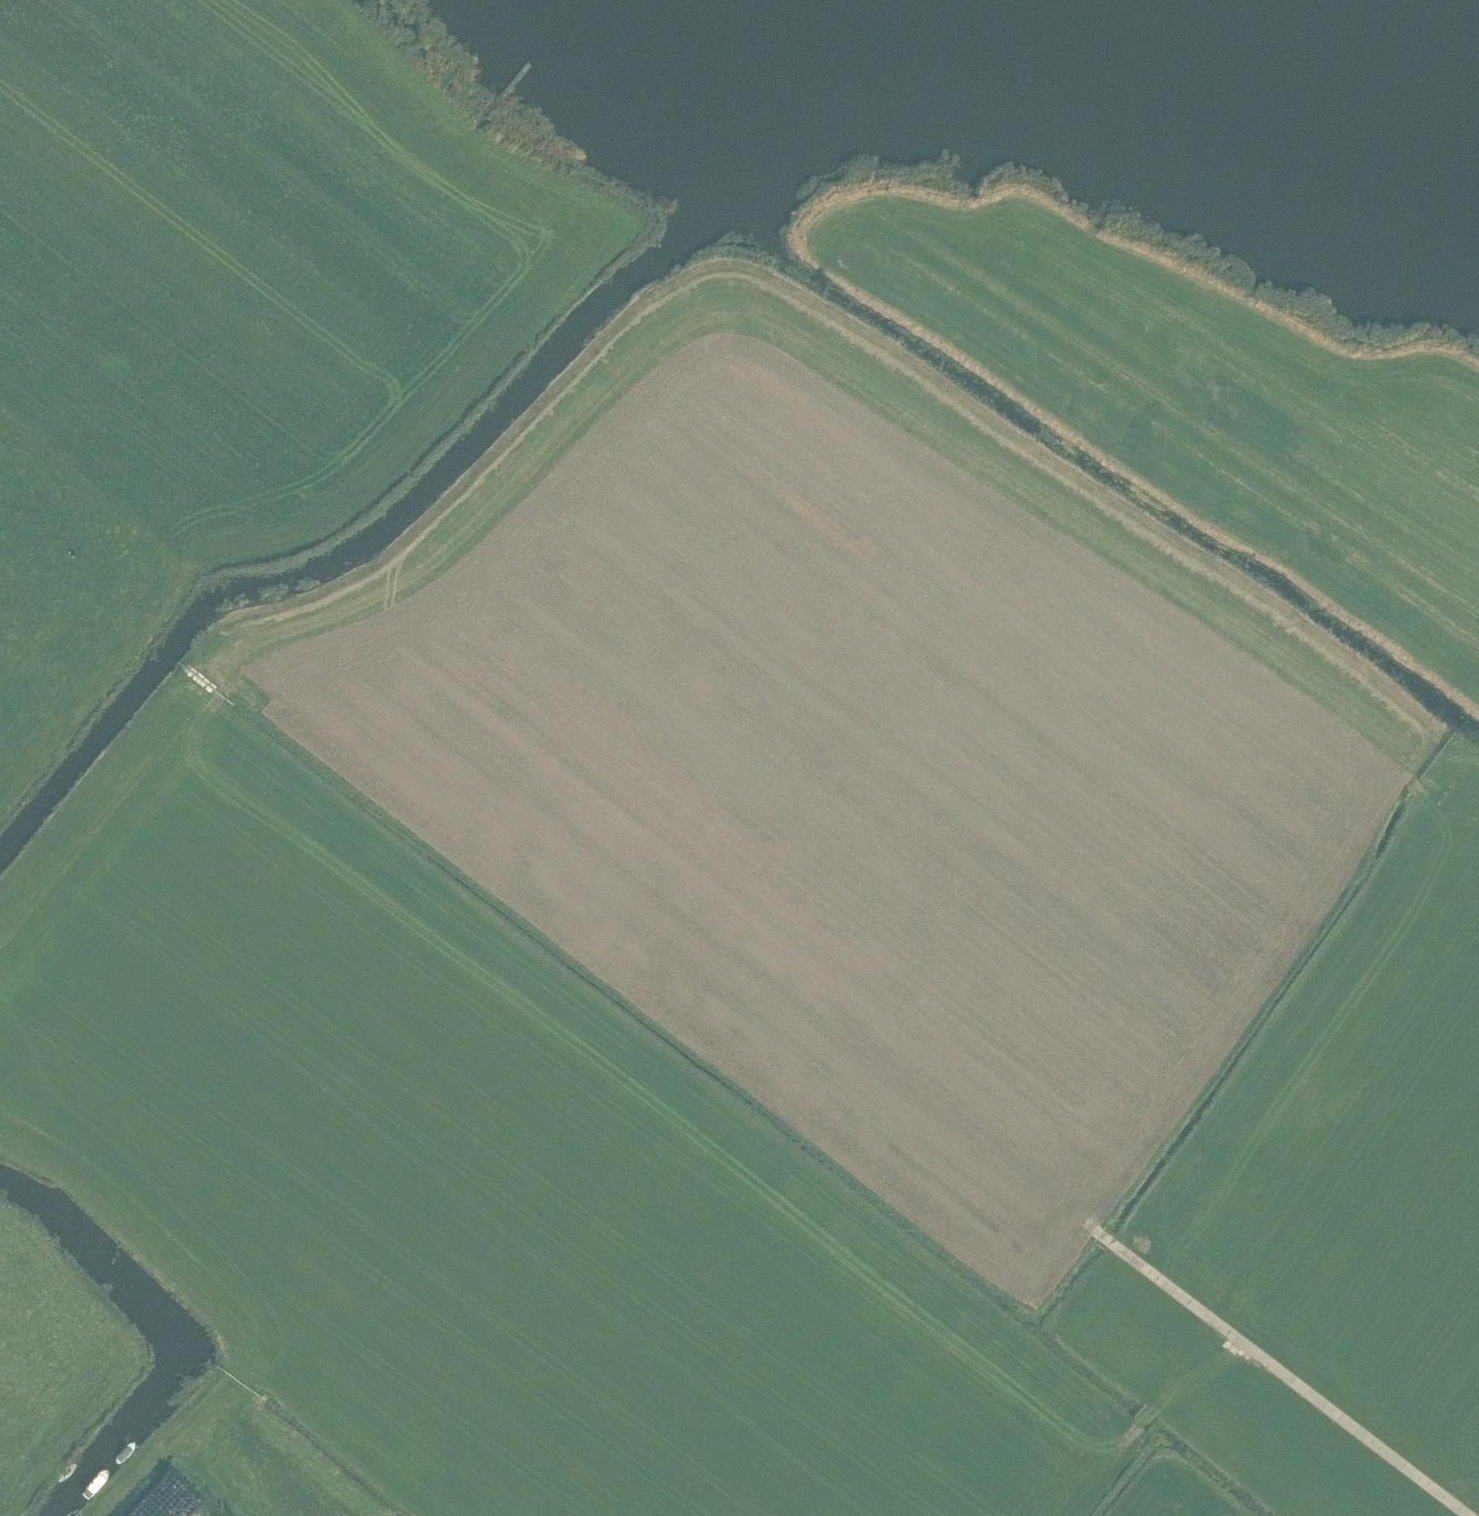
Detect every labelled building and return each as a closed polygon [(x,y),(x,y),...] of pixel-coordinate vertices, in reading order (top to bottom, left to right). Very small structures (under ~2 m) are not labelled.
[(180,1514),(195,1504),(189,1494),(173,1504),(180,1514)]
